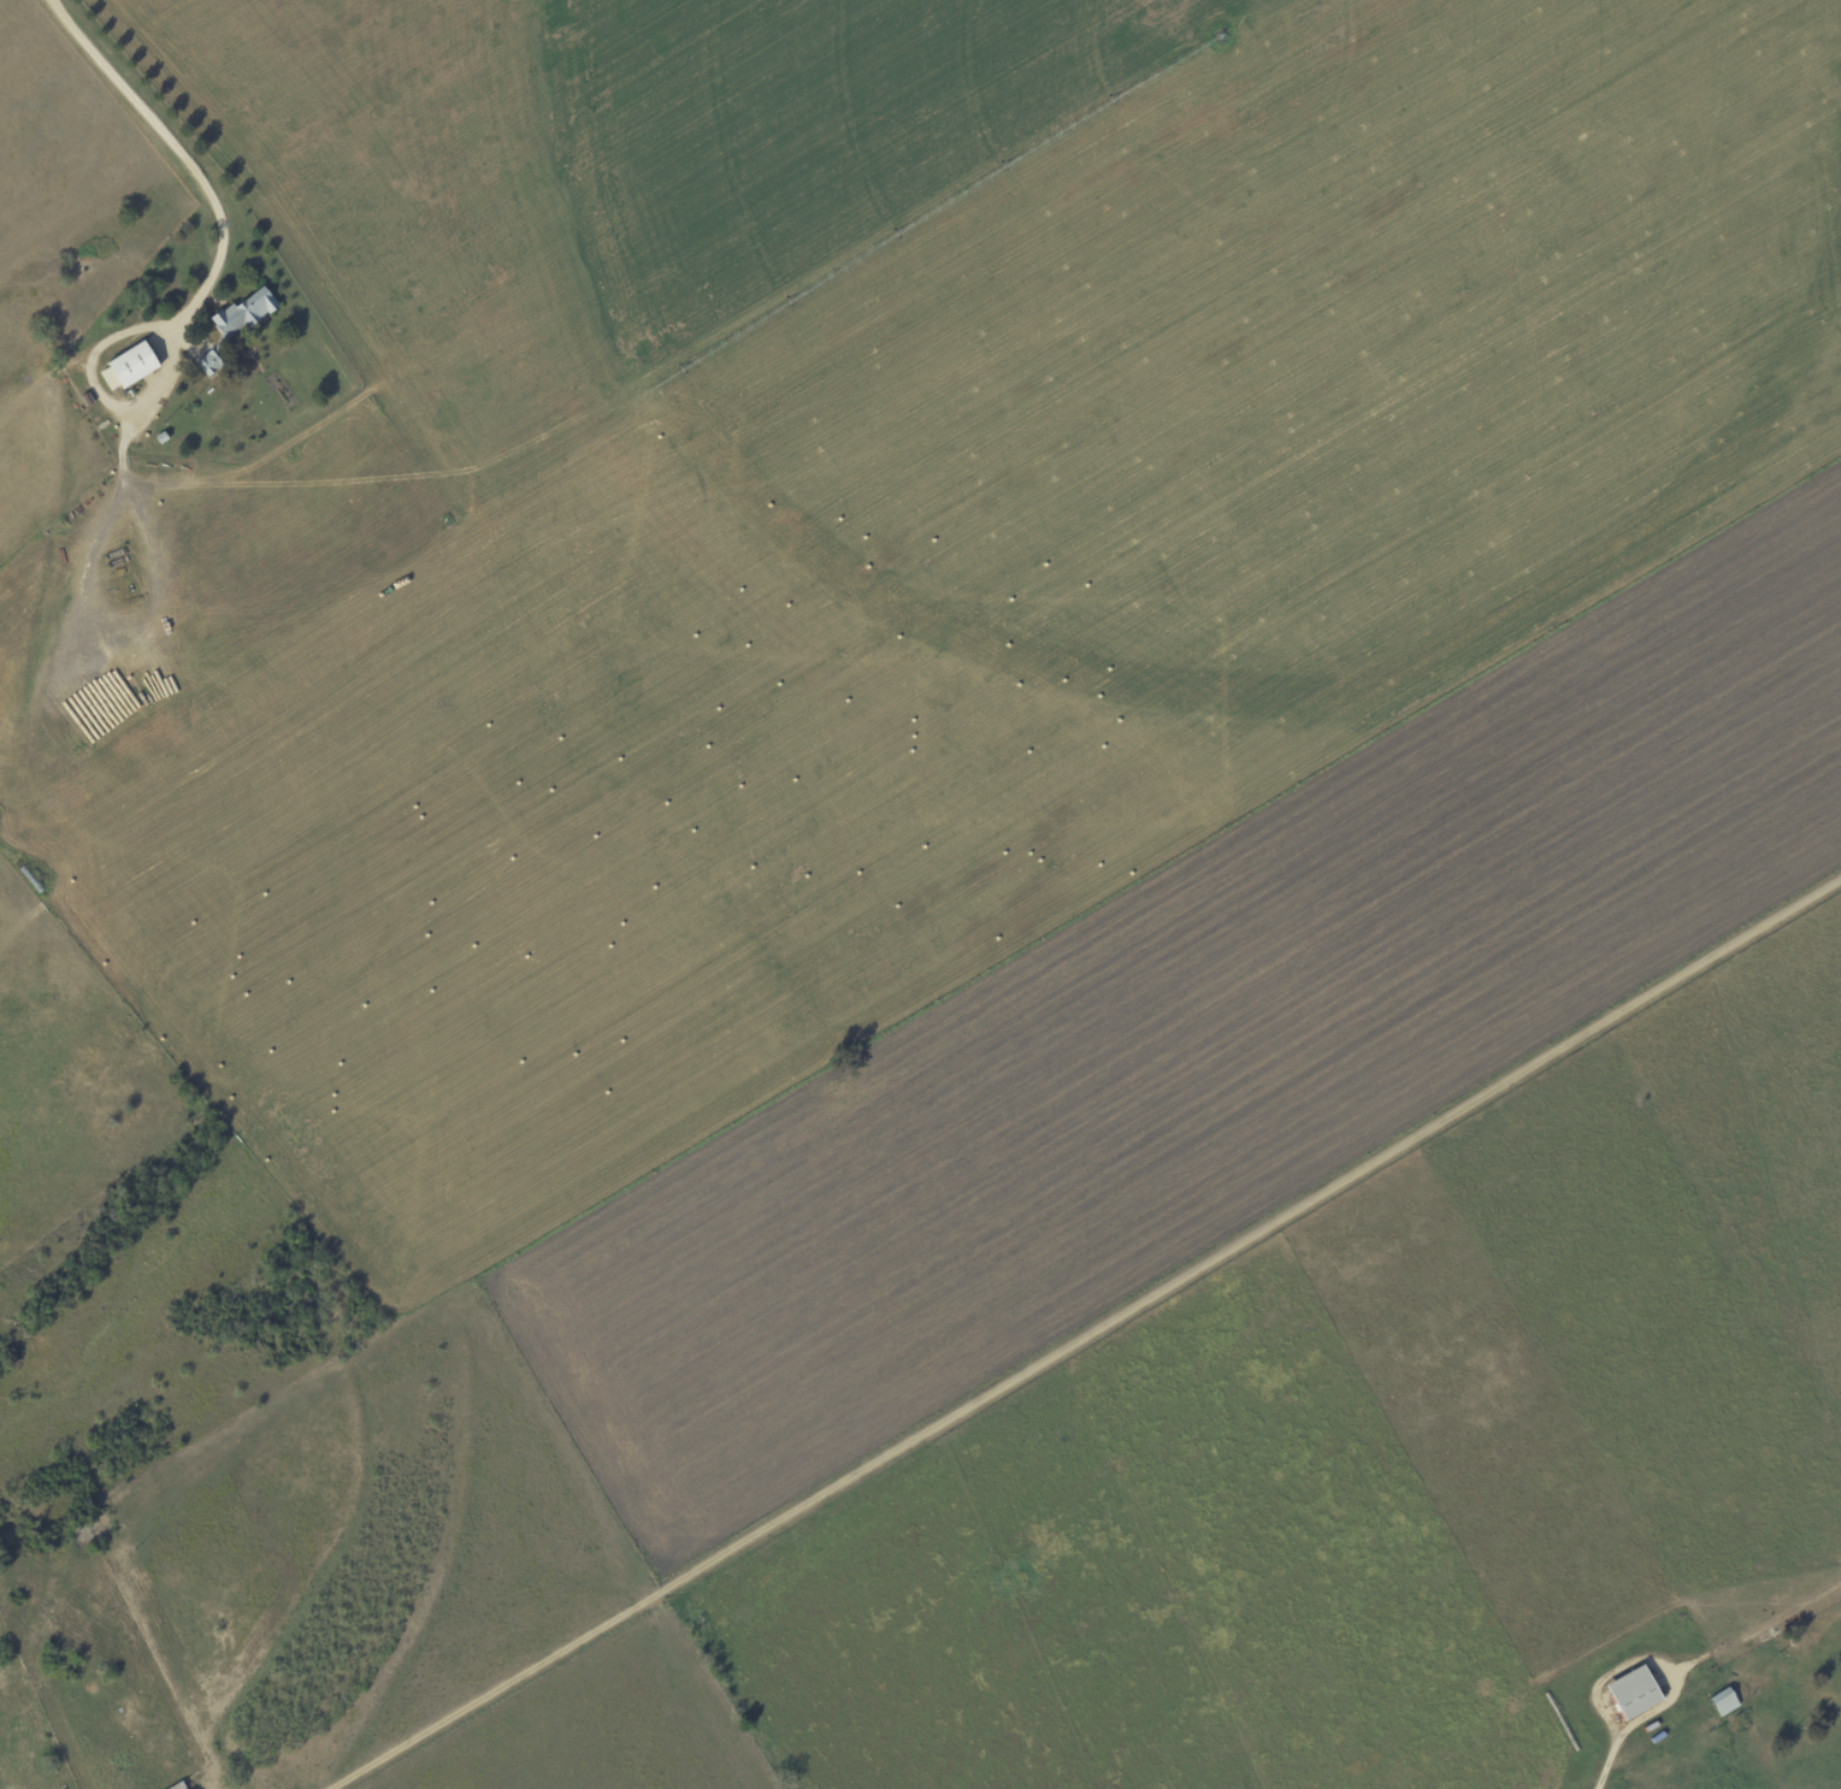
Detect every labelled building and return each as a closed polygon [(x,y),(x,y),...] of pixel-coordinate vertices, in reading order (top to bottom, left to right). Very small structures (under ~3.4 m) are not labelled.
[(116,395),(164,367),(149,341),(101,370),(116,395)] [(1599,1684),(1616,1721),(1655,1703),(1638,1666),(1599,1684)] [(1736,1706),(1725,1687),(1705,1699),(1716,1718),(1736,1706)]
